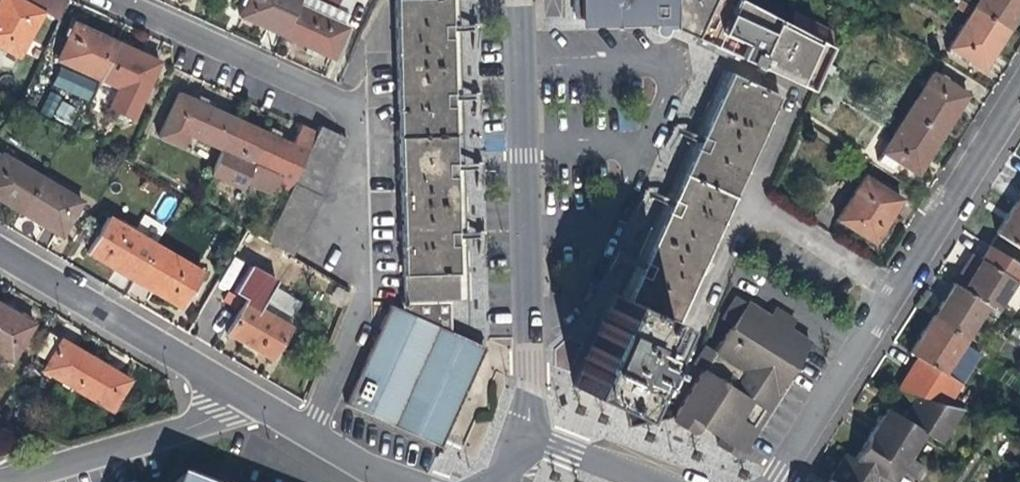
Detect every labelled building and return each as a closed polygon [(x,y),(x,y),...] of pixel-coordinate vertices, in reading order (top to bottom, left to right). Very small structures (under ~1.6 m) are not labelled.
[(65,0),(0,0),(0,48),(17,57),(41,11),(57,20),(65,0)] [(284,36),(300,0),(245,0),(238,15),(257,23),(284,36)] [(284,36),(314,50),(333,58),(347,27),(341,24),(346,13),(336,8),(340,0),(300,0),(284,36)] [(403,311),(450,333),(449,301),(458,301),(454,187),(449,0),(394,0),(403,311)] [(712,0),(570,0),(571,18),(602,16),(650,15),(651,29),(653,32),(656,34),(659,35),(664,34),(666,31),(667,27),(677,28),(697,37),(712,0)] [(697,37),(700,38),(719,46),(781,74),(801,29),(794,26),(752,3),(745,0),(712,0),(697,37)] [(974,6),(1008,28),(1019,8),(1019,0),(978,0),(974,6)] [(996,46),(1008,28),(974,6),(949,46),(983,67),(996,46)] [(818,38),(832,46),(831,32),(794,13),(794,26),(801,29),(818,38)] [(56,60),(99,80),(116,42),(90,29),(73,22),(56,60)] [(818,38),(801,29),(781,74),(798,82),(818,38)] [(145,55),(116,42),(99,80),(142,100),(159,61),(145,55)] [(90,102),(98,82),(61,66),(53,86),(90,102)] [(575,385),(633,411),(651,373),(644,370),(647,364),(650,365),(654,358),(657,359),(778,93),(728,70),(720,88),(636,274),(625,298),(617,294),(604,322),(600,320),(594,331),(582,357),(587,359),(575,385)] [(932,71),(907,111),(942,133),(955,112),(968,93),(932,71)] [(187,135),(223,152),(238,119),(210,107),(179,92),(158,136),(181,147),(187,135)] [(71,126),(80,108),(49,93),(40,111),(71,126)] [(930,152),(942,133),(907,111),(882,151),(917,173),(930,152)] [(280,175),(292,181),(305,152),(306,151),(306,150),(314,132),(300,126),(292,144),(271,135),(238,119),(223,152),(279,177),(280,175)] [(318,125),(314,133),(306,151),(305,152),(292,181),(264,241),(291,257),(294,252),(345,138),(318,125)] [(20,213),(41,177),(0,152),(0,153),(0,202),(20,213)] [(890,215),(900,198),(864,175),(836,218),(873,241),(890,215)] [(82,201),(41,177),(20,213),(38,224),(61,238),(82,201)] [(1014,202),(1004,217),(996,231),(1019,247),(1019,205),(1014,202)] [(104,264),(133,280),(154,244),(107,217),(86,253),(104,264)] [(201,272),(154,244),(133,280),(158,295),(181,308),(201,272)] [(984,302),(995,308),(1014,279),(1009,276),(1017,263),(988,245),(980,258),(961,287),(984,302)] [(961,287),(980,258),(972,252),(963,265),(952,282),(961,287)] [(1017,263),(1009,276),(1014,279),(1019,282),(1019,264),(1017,263)] [(963,336),(984,302),(961,287),(952,282),(942,297),(931,316),(963,336)] [(720,317),(731,324),(745,301),(734,294),(720,317)] [(246,300),(226,334),(242,344),(270,360),(290,326),(246,300)] [(694,364),(702,368),(776,399),(781,393),(778,391),(809,341),(788,328),(768,315),(745,301),(731,324),(714,350),(706,345),(694,364)] [(10,362),(32,324),(6,308),(0,305),(0,356),(10,362)] [(482,348),(389,306),(345,403),(441,446),(482,348)] [(774,306),(768,315),(788,328),(795,319),(774,306)] [(941,371),(963,336),(931,316),(909,351),(920,358),(914,366),(898,390),(917,395),(948,403),(962,384),(941,371)] [(42,370),(112,410),(130,379),(96,360),(60,339),(42,370)] [(768,413),(776,399),(702,368),(670,417),(672,418),(673,422),(689,432),(693,432),(695,433),(699,427),(717,438),(713,445),(739,461),(757,433),(755,433),(768,413)] [(948,403),(917,395),(903,417),(886,407),(859,450),(853,459),(845,454),(827,481),(894,481),(901,470),(919,481),(927,468),(910,457),(926,431),(941,441),(962,407),(948,403)] [(631,437),(616,431),(614,438),(628,443),(631,437)]
